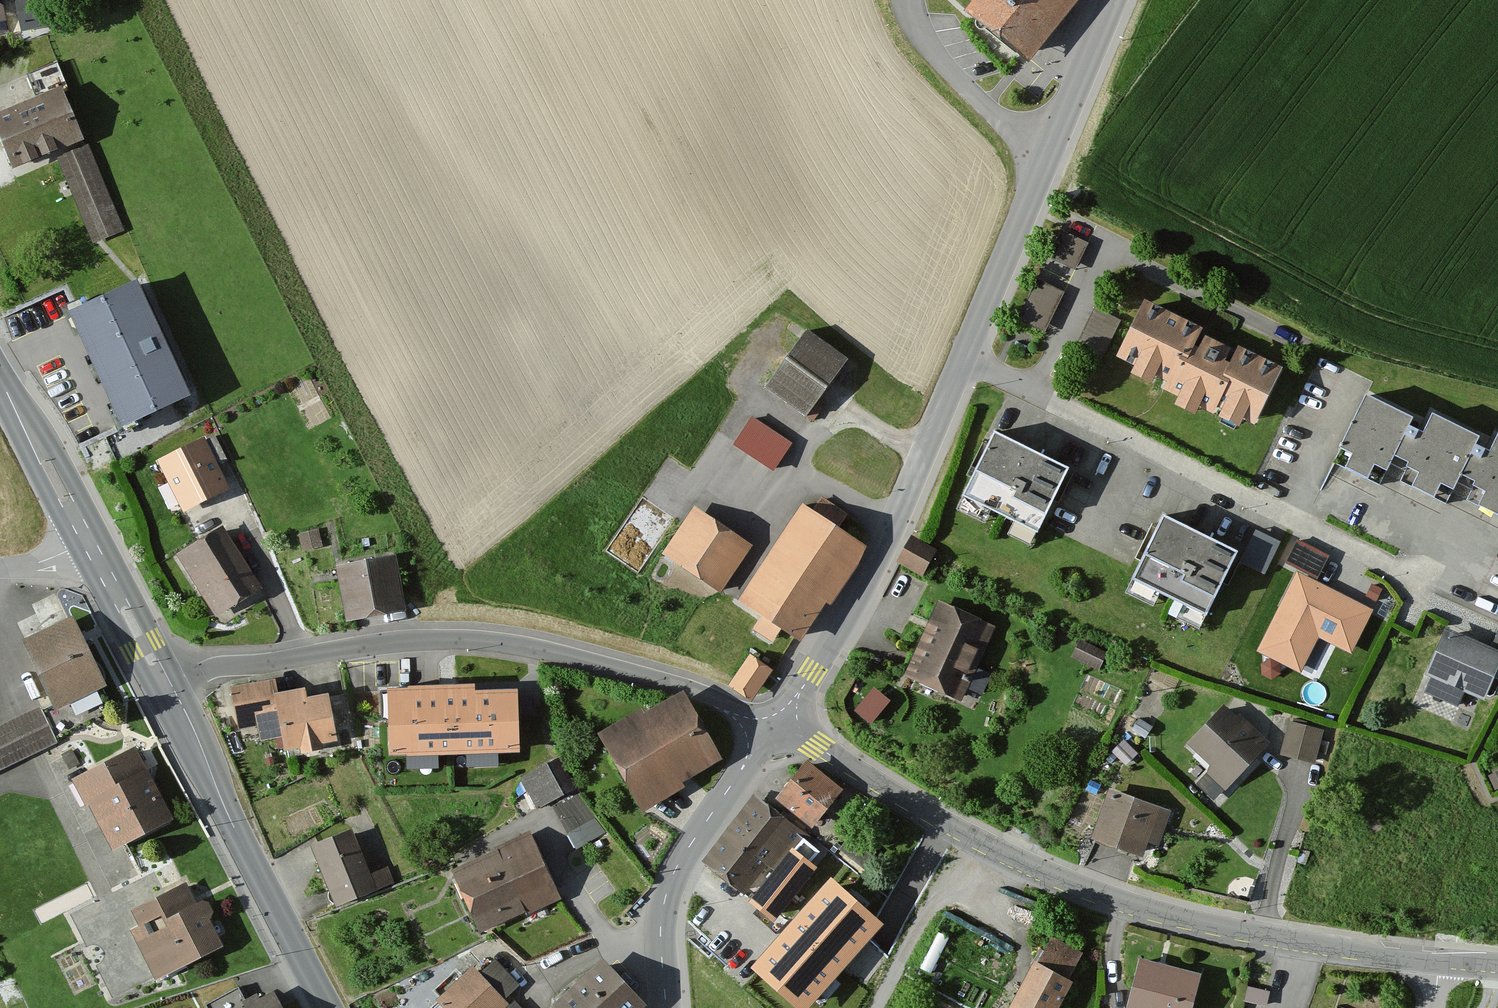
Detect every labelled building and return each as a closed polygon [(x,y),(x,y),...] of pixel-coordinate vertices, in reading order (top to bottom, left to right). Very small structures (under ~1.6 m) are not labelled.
[(11,37),(1,0),(0,0),(0,40),(11,37)] [(1032,65),(1085,0),(982,0),(970,15),(1032,65)] [(0,117),(0,135),(14,172),(84,145),(55,67),(28,78),(38,103),(0,117)] [(87,149),(57,162),(92,246),(122,234),(87,149)] [(1087,242),(1063,231),(1050,259),(1074,270),(1087,242)] [(1066,292),(1036,279),(1014,326),(1044,340),(1066,292)] [(186,403),(135,295),(72,325),(123,432),(186,403)] [(1286,376),(1148,307),(1118,367),(1256,437),(1286,376)] [(1124,329),(1094,314),(1076,348),(1107,364),(1124,329)] [(845,364),(807,337),(768,392),(805,419),(845,364)] [(1418,420),(1373,400),(1348,455),(1393,475),(1418,420)] [(1490,439),(1441,416),(1415,472),(1463,495),(1490,439)] [(764,459),(780,438),(772,432),(757,454),(764,459)] [(797,450),(780,438),(764,459),(781,472),(797,450)] [(1075,473),(1002,438),(970,503),(1043,538),(1075,473)] [(205,440),(158,465),(185,517),(233,492),(205,440)] [(1479,494),(1497,503),(1497,456),(1479,494)] [(747,550),(695,515),(667,556),(719,592),(747,550)] [(852,552),(800,519),(745,605),(797,638),(852,552)] [(1174,522),(1140,589),(1216,628),(1250,561),(1174,522)] [(1257,523),(1241,557),(1268,569),(1283,535),(1257,523)] [(223,529),(177,556),(216,621),(261,593),(223,529)] [(938,558),(911,542),(895,570),(921,586),(938,558)] [(1325,560),(1296,546),(1286,567),(1315,581),(1325,560)] [(398,558),(339,569),(350,625),(409,614),(398,558)] [(1315,581),(1299,576),(1258,657),(1307,681),(1323,649),(1353,663),(1377,615),(1315,581)] [(996,630),(939,607),(908,685),(965,708),(996,630)] [(71,620),(23,643),(57,712),(105,688),(71,620)] [(1447,631),(1425,681),(1488,708),(1497,686),(1497,654),(1447,631)] [(759,648),(737,677),(757,692),(779,663),(759,648)] [(1108,664),(1076,650),(1070,664),(1101,678),(1108,664)] [(275,729),(284,727),(275,682),(231,691),(239,735),(256,732),(258,746),(277,742),(275,729)] [(883,719),(901,696),(883,682),(865,705),(883,719)] [(386,686),(388,755),(518,751),(516,691),(475,692),(474,684),(386,686)] [(307,692),(278,697),(284,727),(289,758),(339,749),(330,701),(310,705),(307,692)] [(686,699),(612,741),(648,804),(722,762),(686,699)] [(40,707),(6,723),(25,762),(58,746),(40,707)] [(1264,749),(1226,712),(1192,747),(1218,771),(1202,787),(1215,800),(1264,749)] [(6,723),(0,726),(0,774),(25,762),(6,723)] [(1323,735),(1288,725),(1279,756),(1314,766),(1323,735)] [(1142,758),(1124,742),(1111,756),(1129,773),(1142,758)] [(133,749),(73,780),(112,855),(172,824),(133,749)] [(558,762),(519,782),(532,810),(572,790),(558,762)] [(843,795),(809,766),(777,802),(811,831),(843,795)] [(1181,812),(1111,788),(1094,837),(1142,854),(1146,843),(1167,850),(1181,812)] [(804,831),(754,793),(701,862),(744,894),(766,865),(774,871),(792,848),(804,831)] [(573,801),(551,813),(573,850),(594,838),(573,801)] [(356,832),(313,849),(337,909),(395,887),(388,870),(374,875),(356,832)] [(529,836),(456,869),(485,933),(559,900),(529,836)] [(817,867),(792,848),(774,871),(749,902),(774,922),(817,867)] [(751,969),(796,1007),(809,1007),(883,924),(831,879),(751,969)] [(182,889),(136,911),(144,927),(127,935),(152,986),(230,948),(208,904),(193,911),(182,889)] [(1280,962),(1248,958),(1243,992),(1275,996),(1280,962)] [(1142,960),(1130,1007),(1198,1007),(1206,977),(1142,960)] [(604,962),(561,1007),(647,1007),(650,1005),(604,962)] [(1037,963),(1012,1007),(1069,1007),(1081,987),(1037,963)] [(472,972),(437,1007),(508,1007),(472,972)] [(241,1007),(283,1007),(274,991),(241,1007)]
